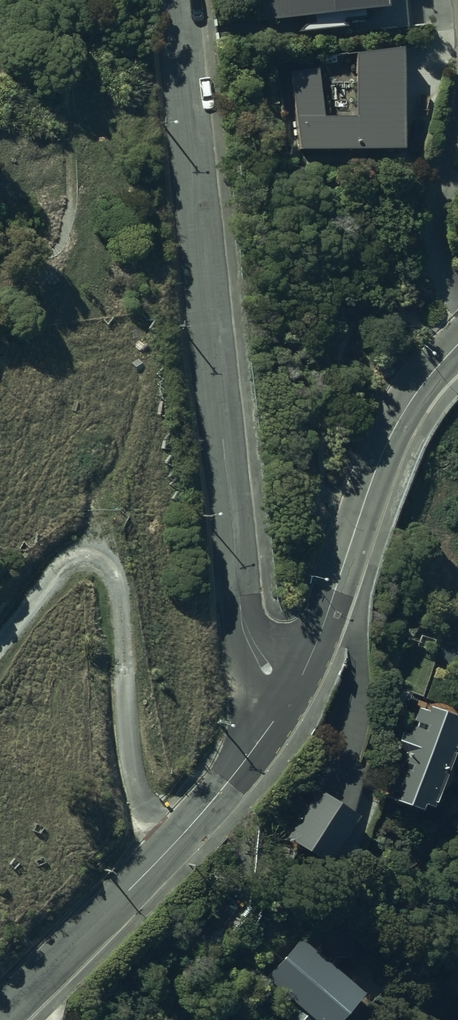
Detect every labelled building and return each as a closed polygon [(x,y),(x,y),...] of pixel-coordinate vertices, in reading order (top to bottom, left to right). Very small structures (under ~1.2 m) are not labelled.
[(397,149),(397,50),(276,63),(277,112),(282,112),(282,144),(295,144),(295,150),(397,149)] [(378,797),(423,814),(457,721),(457,718),(415,702),(378,797)] [(356,814),(318,789),(284,842),(322,867),(356,814)] [(259,977),(305,1019),(334,1019),(360,993),(299,935),(259,977)]
